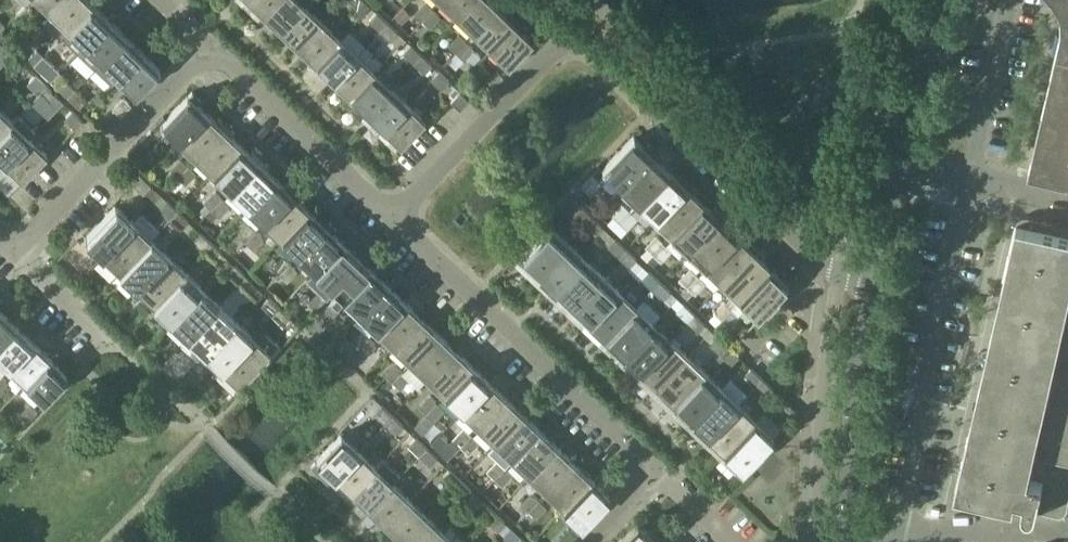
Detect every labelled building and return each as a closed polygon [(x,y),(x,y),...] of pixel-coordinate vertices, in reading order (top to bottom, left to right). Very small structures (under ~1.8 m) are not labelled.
[(50,12),(62,0),(38,0),(50,12)] [(50,12),(67,28),(91,2),(89,0),(62,0),(50,12)] [(264,15),(268,11),(278,0),(249,0),(264,15)] [(268,11),(264,15),(281,31),(300,11),(306,5),(311,0),(278,0),(268,11)] [(457,17),(473,0),(441,0),(440,1),(457,17)] [(457,17),(474,33),(499,8),(491,0),(473,0),(457,17)] [(1063,11),(1064,13),(1064,25),(1030,168),(1067,176),(1067,0),(1059,0),(1062,5),(1063,11)] [(108,19),(91,2),(67,28),(68,29),(61,35),(68,41),(74,35),(84,44),(108,19)] [(422,19),(433,8),(427,2),(416,13),(422,19)] [(31,11),(25,5),(15,14),(22,20),(31,11)] [(300,11),(281,31),(298,47),(323,22),(311,11),(306,5),(300,11)] [(428,25),(439,14),(433,8),(422,19),(428,25)] [(474,33),(491,49),(519,20),(511,12),(507,16),(499,8),(474,33)] [(371,18),(374,21),(382,28),(388,22),(377,11),(371,18)] [(108,19),(84,44),(101,61),(126,35),(108,19)] [(527,27),(519,20),(491,49),(509,66),(533,40),(523,31),(527,27)] [(323,22),(298,47),(315,63),(340,38),(323,22)] [(388,22),(382,28),(393,38),(398,32),(388,22)] [(142,51),(126,35),(101,61),(102,61),(96,68),(112,84),(119,77),(118,77),(142,51)] [(456,51),(467,41),(461,35),(450,46),(456,51)] [(340,38),(315,63),(332,80),(357,54),(340,38)] [(462,57),(473,46),(467,41),(456,51),(462,57)] [(6,59),(12,52),(1,42),(0,43),(0,53),(6,59)] [(416,60),(422,54),(411,44),(405,50),(416,60)] [(28,58),(34,64),(43,55),(36,49),(28,58)] [(136,94),(160,68),(142,51),(118,77),(119,77),(136,94)] [(12,52),(6,59),(17,69),(23,63),(12,52)] [(464,60),(456,52),(448,60),(456,68),(464,60)] [(357,54),(332,80),(349,96),(374,70),(357,54)] [(422,54),(416,60),(426,71),(432,64),(422,54)] [(43,55),(34,64),(51,80),(60,71),(43,55)] [(374,70),(349,96),(366,112),(374,104),(391,87),(395,82),(378,66),(374,70)] [(444,87),(450,81),(439,70),(433,77),(444,87)] [(493,87),(504,76),(498,70),(487,81),(493,87)] [(29,81),(40,91),(46,85),(35,75),(29,81)] [(68,96),(75,88),(64,77),(56,85),(68,96)] [(46,85),(40,91),(51,102),(57,95),(46,85)] [(374,104),(366,112),(361,118),(374,131),(378,134),(408,103),(391,87),(374,104)] [(454,96),(456,94),(459,91),(455,87),(450,93),(454,96)] [(75,88),(68,96),(79,107),(87,99),(75,88)] [(469,99),(460,90),(451,100),(460,109),(469,99)] [(188,95),(160,125),(178,141),(206,111),(197,103),(201,99),(192,91),(188,95)] [(121,115),(131,104),(125,98),(114,109),(121,115)] [(395,150),(400,144),(401,145),(425,119),(408,103),(378,134),(395,150)] [(0,109),(0,132),(12,120),(0,109)] [(66,116),(77,127),(83,120),(72,110),(66,116)] [(206,111),(178,141),(195,158),(227,124),(219,117),(215,120),(206,111)] [(5,162),(29,137),(30,137),(35,131),(18,114),(12,121),(12,120),(0,132),(0,158),(5,162)] [(195,158),(212,174),(241,144),(231,135),(235,132),(227,124),(195,158)] [(157,135),(151,129),(140,140),(146,146),(157,135)] [(602,169),(619,186),(655,149),(647,141),(644,145),(634,136),(602,169)] [(30,137),(29,137),(5,162),(23,179),(47,153),(30,137)] [(241,144),(212,174),(229,190),(261,156),(253,149),(249,153),(241,144)] [(655,149),(619,186),(636,202),(668,169),(660,160),(663,156),(655,149)] [(229,190),(246,206),(274,176),(265,168),(269,164),(261,156),(229,190)] [(188,165),(181,159),(171,170),(177,177),(188,165)] [(188,165),(177,177),(183,182),(194,171),(188,165)] [(654,218),(689,181),(681,174),(678,178),(668,169),(636,202),(629,209),(636,216),(643,208),(654,218)] [(140,174),(134,181),(145,191),(151,185),(140,174)] [(599,181),(593,175),(582,186),(588,192),(599,181)] [(274,176),(246,206),(263,222),(295,189),(287,181),(283,185),(274,176)] [(177,177),(170,184),(175,190),(183,182),(177,177)] [(689,181),(654,218),(670,234),(702,201),(694,193),(697,189),(689,181)] [(263,222),(280,238),(308,209),(299,200),(303,196),(295,189),(263,222)] [(222,198),(215,192),(205,203),(211,209),(222,198)] [(222,198),(211,209),(217,214),(228,203),(222,198)] [(161,206),(172,216),(177,210),(167,200),(161,206)] [(712,210),(702,201),(670,234),(687,251),(723,213),(715,206),(712,210)] [(624,204),(613,215),(619,220),(629,209),(624,204)] [(85,238),(102,255),(134,222),(116,205),(85,238)] [(575,212),(585,221),(591,215),(581,206),(575,212)] [(308,209),(280,238),(297,255),(329,221),(321,213),(317,217),(308,209)] [(636,216),(629,209),(619,220),(625,227),(636,216)] [(189,221),(177,210),(172,216),(183,227),(189,221)] [(723,213),(687,251),(704,266),(736,233),(728,225),(731,221),(723,213)] [(102,255),(119,271),(151,238),(160,230),(142,214),(134,222),(102,255)] [(603,226),(591,215),(585,221),(597,233),(603,226)] [(1019,220),(1017,223),(956,492),(956,494),(957,497),(958,499),(959,501),(961,502),(964,503),(1013,513),(1015,505),(1017,497),(1025,499),(1024,508),(1024,511),(1025,513),(1026,514),(1028,515),(1030,516),(1033,515),(1034,514),(1036,513),(1037,512),(1037,510),(1059,515),(1062,515),(1064,514),(1066,513),(1067,511),(1067,510),(1067,226),(1027,216),(1024,217),(1022,217),(1020,219),(1019,220)] [(297,255),(314,271),(315,271),(342,242),(333,232),(337,228),(329,221),(297,255)] [(239,235),(245,241),(256,230),(249,224),(239,235)] [(519,257),(535,273),(567,240),(550,224),(519,257)] [(262,236),(256,230),(245,241),(251,247),(262,236)] [(195,238),(205,248),(211,242),(201,232),(195,238)] [(704,266),(722,283),(757,246),(749,238),(745,242),(736,233),(704,266)] [(663,242),(657,236),(647,247),(653,253),(663,242)] [(151,238),(119,271),(136,287),(168,254),(151,238)] [(609,244),(619,254),(625,248),(615,238),(609,244)] [(567,240),(535,273),(553,289),(584,256),(567,240)] [(211,242),(205,248),(217,259),(223,253),(211,242)] [(337,292),(339,294),(341,296),(355,282),(351,277),(346,273),(360,258),(342,242),(315,271),(314,271),(305,281),(319,293),(310,302),(317,308),(327,297),(334,290),(337,292)] [(670,248),(663,242),(653,253),(659,259),(670,248)] [(757,246),(722,283),(732,293),(715,312),(721,318),(731,307),(738,299),(770,266),(761,257),(765,253),(757,246)] [(625,248),(619,254),(631,265),(637,259),(625,248)] [(185,270),(168,254),(136,287),(153,303),(185,270)] [(280,273),(290,262),(284,256),(273,267),(280,273)] [(602,273),(584,256),(553,289),(570,306),(602,273)] [(338,307),(345,300),(359,313),(387,284),(364,262),(360,258),(346,273),(351,277),(355,282),(341,296),(339,294),(309,326),(317,334),(340,309),(338,307)] [(296,268),(290,262),(280,273),(285,279),(296,268)] [(229,271),(240,281),(246,275),(235,264),(229,271)] [(779,274),(770,266),(738,299),(731,307),(721,318),(727,324),(738,313),(745,305),(756,316),(792,279),(783,271),(779,274)] [(697,274),(691,269),(681,280),(687,285),(697,274)] [(202,287),(185,270),(153,303),(170,320),(202,287)] [(643,276),(653,286),(659,280),(649,270),(643,276)] [(602,273),(570,306),(587,322),(618,289),(602,273)] [(704,280),(697,274),(687,285),(693,291),(704,280)] [(257,285),(246,275),(240,281),(251,291),(257,285)] [(618,289),(587,322),(604,338),(636,305),(645,296),(629,280),(619,290),(618,289)] [(671,291),(659,280),(653,286),(665,297),(671,291)] [(359,313),(376,329),(404,300),(387,284),(359,313)] [(219,303),(202,287),(170,320),(187,336),(219,303)] [(263,303),(274,314),(280,307),(269,297),(263,303)] [(404,300),(376,329),(393,345),(421,316),(404,300)] [(236,319),(219,303),(187,336),(181,342),(198,359),(205,352),(236,319)] [(677,309),(688,319),(693,313),(683,303),(677,309)] [(653,321),(636,305),(604,338),(621,354),(653,321)] [(291,317),(280,307),(274,314),(284,324),(291,317)] [(0,310),(0,341),(15,325),(0,310)] [(705,323),(693,313),(688,319),(699,330),(705,323)] [(438,332),(421,316),(393,345),(410,361),(438,332)] [(205,352),(222,369),(253,336),(236,319),(205,352)] [(670,338),(653,321),(621,354),(639,371),(670,338)] [(8,367),(33,341),(15,325),(0,341),(0,373),(1,374),(8,367)] [(261,327),(253,336),(222,369),(216,375),(233,391),(279,344),(261,327)] [(352,342),(358,348),(369,337),(362,331),(352,342)] [(438,332),(410,361),(427,378),(455,348),(438,332)] [(717,335),(711,341),(722,351),(728,345),(717,335)] [(369,337),(358,348),(364,354),(375,343),(374,342),(369,337)] [(687,354),(670,338),(639,371),(655,387),(687,354)] [(50,358),(33,341),(8,367),(26,384),(50,358)] [(739,356),(728,345),(722,351),(733,362),(739,356)] [(472,364),(455,348),(427,378),(444,394),(472,364)] [(704,370),(687,354),(655,387),(672,403),(704,370)] [(68,374),(50,358),(26,384),(43,400),(68,374)] [(386,374),(392,380),(403,369),(396,363),(386,374)] [(444,394),(461,410),(489,381),(472,364),(444,394)] [(756,384),(762,377),(751,367),(745,373),(756,384)] [(403,369),(392,380),(398,386),(409,375),(403,369)] [(672,403),(689,419),(721,386),(704,370),(672,403)] [(773,388),(762,377),(756,384),(767,394),(773,388)] [(489,381),(461,410),(478,426),(506,397),(489,381)] [(738,402),(721,386),(689,419),(706,435),(738,402)] [(420,406),(426,412),(437,401),(430,395),(420,406)] [(478,426),(495,443),(523,413),(506,397),(478,426)] [(437,401),(426,412),(432,418),(443,407),(437,401)] [(755,419),(738,402),(706,435),(724,452),(755,419)] [(791,422),(799,413),(788,402),(780,411),(791,422)] [(28,421),(38,410),(32,404),(21,415),(28,421)] [(376,411),(387,421),(393,415),(382,404),(376,411)] [(523,413),(495,443),(512,459),(540,429),(523,413)] [(404,425),(393,415),(387,421),(398,431),(404,425)] [(773,436),(755,419),(724,452),(742,469),(773,436)] [(454,439),(460,445),(471,434),(465,428),(454,439)] [(512,459),(529,475),(557,446),(540,429),(512,459)] [(329,481),(359,450),(341,433),(317,459),(317,460),(312,465),(329,481)] [(477,440),(471,434),(460,445),(467,451),(477,440)] [(410,443),(421,453),(427,447),(416,437),(410,443)] [(557,446),(529,475),(546,491),(574,462),(557,446)] [(437,457),(427,447),(421,453),(431,464),(437,457)] [(374,467),(376,466),(374,465),(359,450),(329,481),(346,497),(351,492),(374,467)] [(374,501),(393,482),(393,483),(400,475),(383,459),(376,467),(376,466),(374,467),(351,492),(346,497),(344,499),(361,515),(368,508),(374,501)] [(488,471),(494,477),(505,466),(499,460),(488,471)] [(546,491),(563,507),(591,478),(574,462),(546,491)] [(511,472),(505,466),(494,477),(501,483),(511,472)] [(444,475),(454,486),(461,479),(450,469),(444,475)] [(591,478),(563,507),(581,524),(609,495),(591,478)] [(461,479),(454,486),(465,496),(471,490),(461,479)] [(385,524),(410,498),(393,483),(393,482),(374,501),(368,508),(374,514),(385,524)] [(522,504),(528,510),(539,499),(533,493),(522,504)] [(427,515),(410,498),(385,524),(402,540),(427,515)] [(545,504),(539,499),(528,510),(535,515),(545,504)] [(478,507),(488,518),(495,512),(484,501),(478,507)] [(505,522),(495,512),(488,518),(499,528),(505,522)] [(444,531),(427,515),(402,540),(404,541),(433,541),(444,531)] [(577,534),(570,528),(560,539),(563,541),(569,541),(577,534)] [(444,531),(433,541),(456,541),(444,531)]
